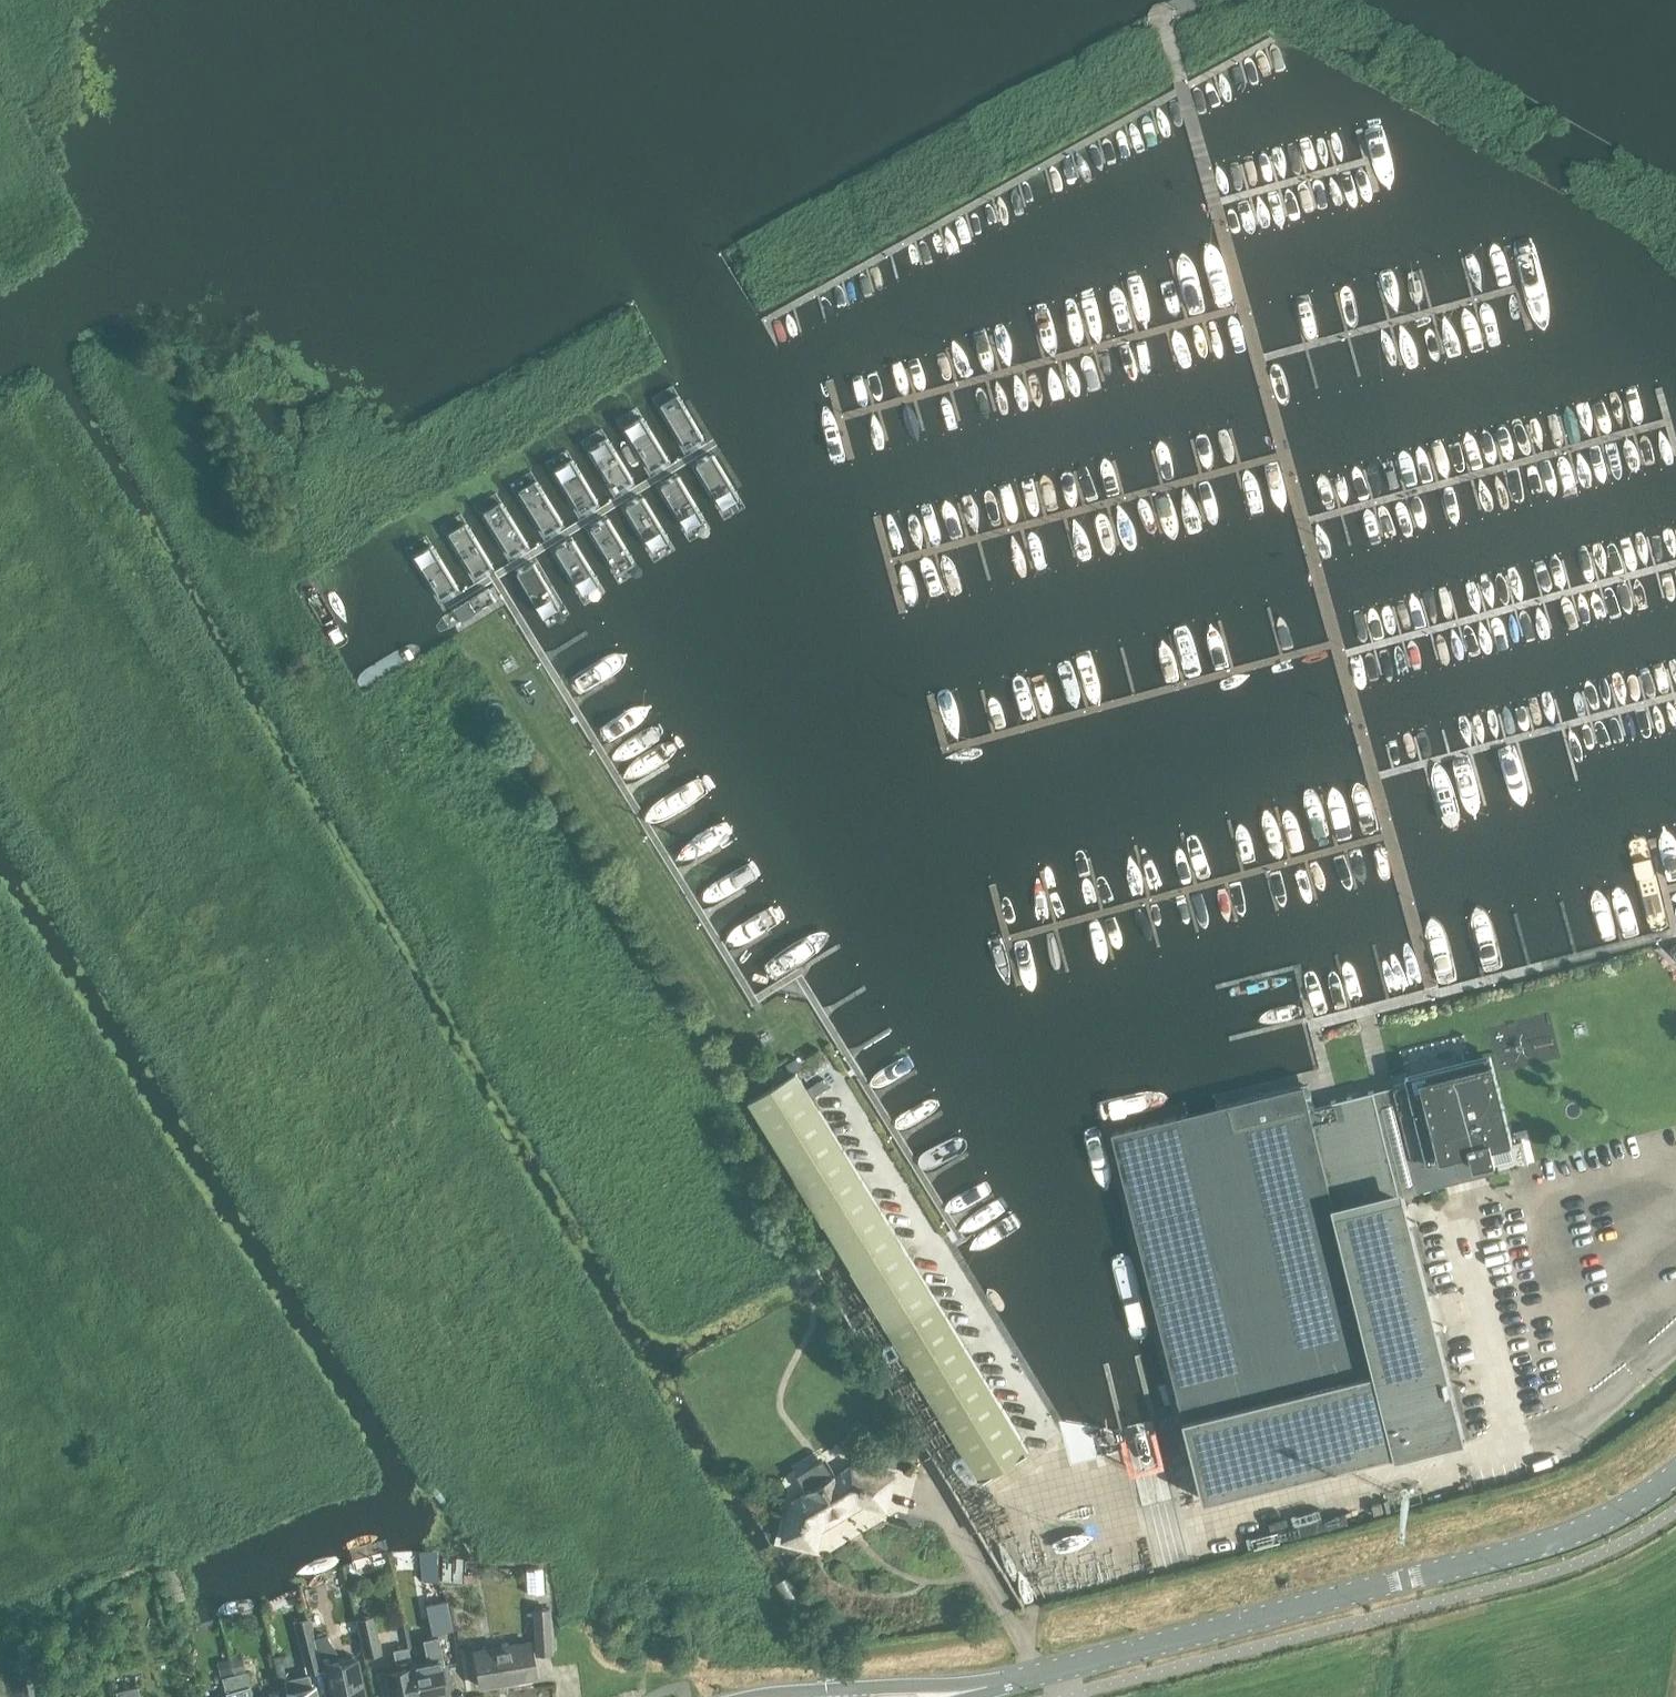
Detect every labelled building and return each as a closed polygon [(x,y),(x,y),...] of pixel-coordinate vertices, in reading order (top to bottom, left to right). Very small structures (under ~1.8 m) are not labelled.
[(825,1055),(802,1069),(807,1077),(830,1064),(825,1055)] [(792,1071),(803,1065),(797,1056),(784,1064),(788,1070),(791,1069),(792,1071)] [(1512,1167),(1485,1062),(1394,1085),(1420,1190),(1421,1190),(1479,1175),(1476,1163),(1494,1159),(1497,1171),(1512,1167)] [(776,1082),(788,1074),(783,1065),(771,1073),(776,1082)] [(981,1480),(1030,1450),(797,1069),(749,1101),(981,1480)] [(824,1077),(811,1086),(816,1094),(830,1086),(824,1077)] [(1204,1499),(1461,1435),(1374,1090),(1347,1096),(1310,1106),(1305,1083),(1191,1112),(1113,1131),(1204,1499)] [(815,1263),(795,1274),(806,1294),(826,1283),(815,1263)] [(896,1476),(853,1465),(794,1501),(785,1539),(818,1547),(824,1522),(859,1501),(888,1508),(896,1476)] [(463,1561),(442,1556),(442,1580),(462,1580),(463,1561)] [(544,1591),(543,1566),(526,1567),(528,1592),(544,1591)] [(165,1571),(173,1600),(184,1597),(176,1568),(165,1571)] [(450,1604),(425,1610),(431,1633),(455,1628),(450,1604)] [(550,1607),(534,1608),(536,1655),(552,1654),(550,1607)] [(308,1670),(321,1667),(316,1647),(314,1637),(308,1615),(295,1619),(308,1670)] [(373,1615),(355,1620),(364,1656),(382,1651),(373,1615)] [(314,1637),(316,1647),(321,1667),(328,1666),(334,1696),(365,1696),(360,1671),(356,1654),(339,1658),(327,1634),(314,1637)] [(413,1663),(419,1696),(440,1696),(440,1695),(449,1693),(447,1685),(452,1684),(448,1660),(444,1661),(438,1634),(423,1637),(428,1660),(413,1663)] [(481,1684),(535,1675),(530,1640),(475,1649),(481,1684)] [(33,1653),(31,1643),(19,1645),(21,1656),(33,1653)] [(413,1663),(409,1645),(393,1648),(397,1667),(379,1671),(384,1692),(387,1692),(388,1696),(419,1696),(413,1663)] [(246,1670),(241,1653),(230,1656),(234,1673),(246,1670)] [(230,1658),(219,1661),(222,1674),(233,1671),(230,1658)] [(234,1674),(240,1696),(253,1696),(246,1671),(234,1674)] [(234,1674),(223,1677),(228,1696),(240,1696),(234,1674)] [(284,1678),(289,1696),(317,1696),(315,1685),(311,1686),(308,1674),(284,1678)] [(138,1684),(116,1689),(118,1696),(141,1696),(138,1684)]
